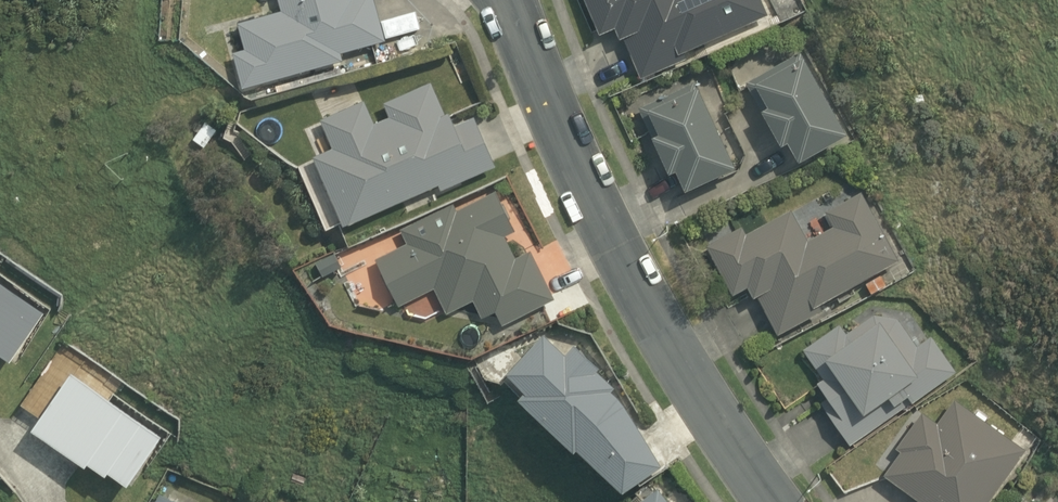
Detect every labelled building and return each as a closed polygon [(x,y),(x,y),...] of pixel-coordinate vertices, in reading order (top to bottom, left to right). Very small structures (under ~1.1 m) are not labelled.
[(282,9),(236,22),(243,47),(231,50),(242,89),(343,60),(341,52),(385,40),(373,0),(279,0),(282,9)] [(762,0),(582,0),(597,34),(612,27),(617,39),(621,37),(640,80),(683,60),(680,52),(768,13),(762,0)] [(795,159),(847,132),(803,54),(799,57),(796,51),(740,80),(757,112),(762,110),(780,144),(786,141),(795,159)] [(312,155),(343,225),(438,183),(441,190),(495,166),(473,115),(455,123),(450,110),(444,112),(430,80),(382,101),(388,115),(373,121),(363,99),(319,118),(331,146),(312,155)] [(675,169),(684,189),(735,165),(696,85),(693,86),(690,81),(635,106),(650,142),(655,141),(668,172),(675,169)] [(406,242),(374,257),(397,304),(433,287),(445,312),(472,299),(480,317),(493,311),(499,322),(552,297),(530,250),(514,257),(503,235),(514,230),(495,190),(457,208),(454,203),(399,229),(406,242)] [(742,224),(705,244),(732,293),(748,284),(777,332),(820,308),(816,303),(899,258),(860,190),(824,209),(831,224),(806,237),(790,207),(746,232),(742,224)] [(335,250),(315,260),(321,274),(342,265),(335,250)] [(3,360),(38,311),(0,285),(0,359),(3,360)] [(819,401),(848,443),(957,369),(931,332),(916,342),(898,316),(876,310),(849,331),(840,320),(801,346),(822,376),(816,380),(827,396),(819,401)] [(501,374),(517,391),(510,397),(564,450),(567,447),(612,490),(656,465),(619,405),(614,398),(607,391),(611,387),(592,371),(595,368),(569,345),(561,354),(539,334),(501,374)] [(155,434),(66,371),(24,428),(77,466),(80,462),(98,475),(101,471),(120,484),(155,434)] [(1023,447),(950,397),(936,418),(921,407),(894,446),(898,449),(882,473),(922,501),(985,501),(1023,447)] [(653,487),(630,501),(665,501),(653,487)] [(175,493),(173,497),(158,492),(153,501),(194,501),(175,493)]
